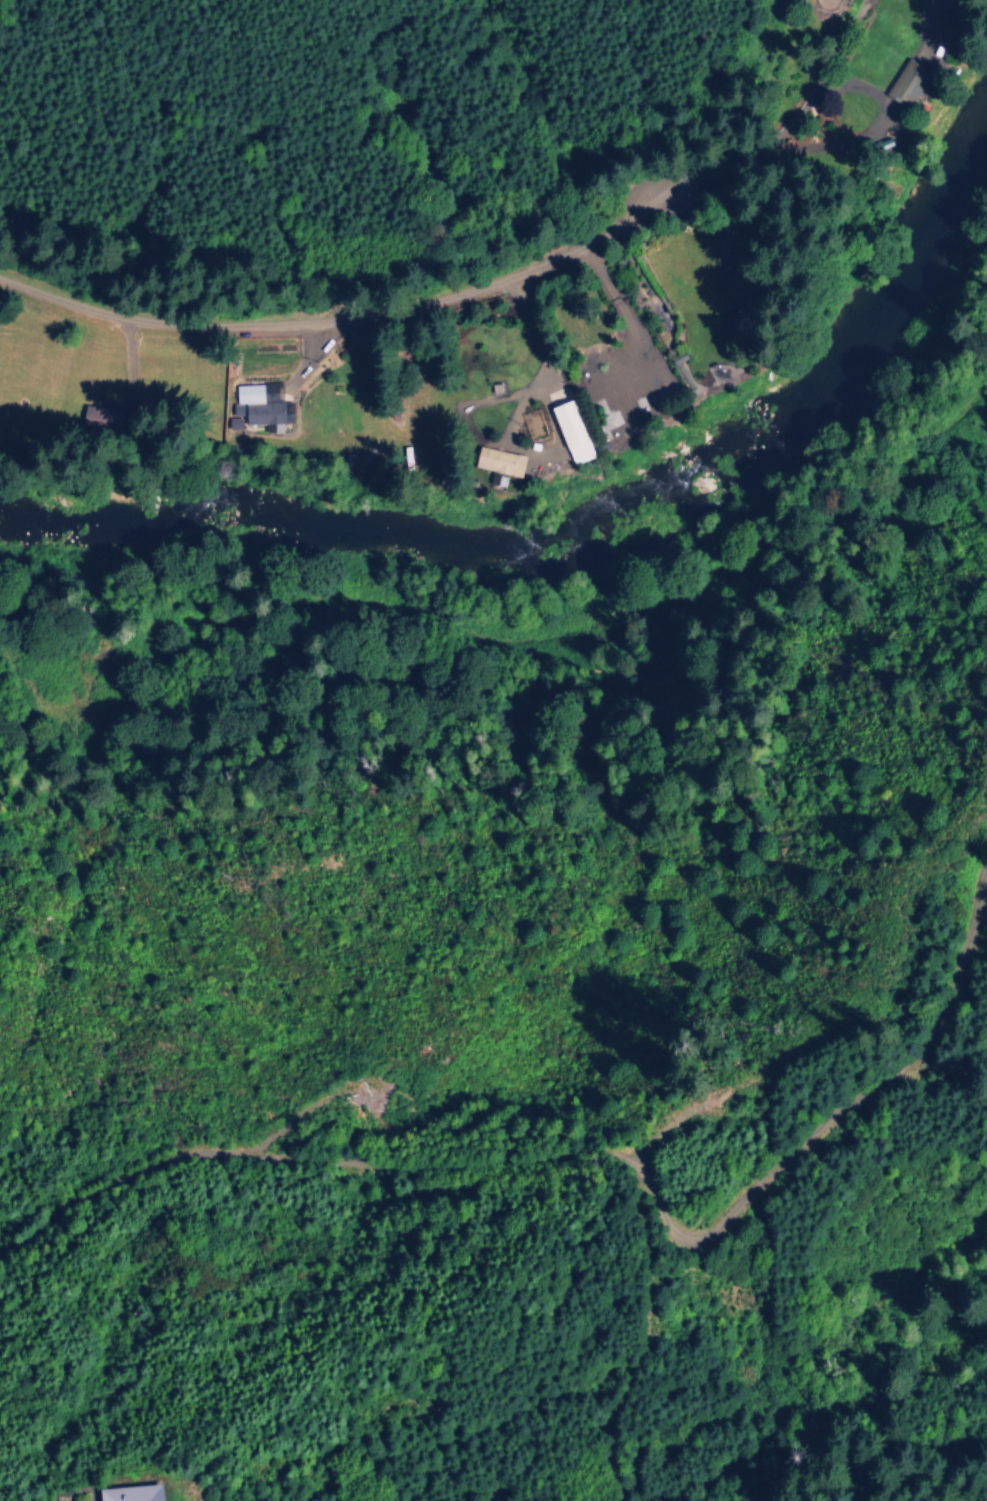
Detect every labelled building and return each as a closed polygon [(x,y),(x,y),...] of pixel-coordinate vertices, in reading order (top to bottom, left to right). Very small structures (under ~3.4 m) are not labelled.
[(927,73),(905,58),(882,94),(904,108),(927,73)] [(243,425),(289,423),(288,402),(279,403),(279,383),(233,384),(234,406),(242,405),(243,425)] [(548,407),(569,466),(591,458),(570,399),(548,407)] [(110,433),(115,412),(82,403),(76,425),(110,433)] [(240,418),(227,418),(227,429),(240,429),(240,418)] [(471,467),(518,478),(523,457),(476,445),(471,467)] [(158,1483),(96,1488),(97,1500),(159,1500),(158,1483)]
